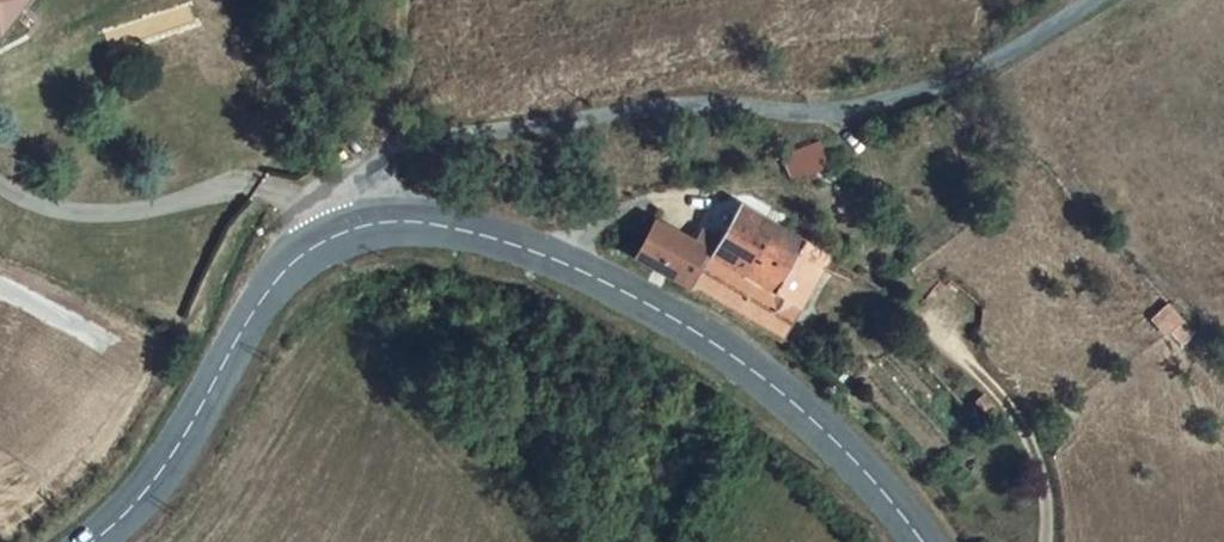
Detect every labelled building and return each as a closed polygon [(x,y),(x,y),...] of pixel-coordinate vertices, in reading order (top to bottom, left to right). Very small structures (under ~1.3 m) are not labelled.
[(759,264),(752,276),(780,295),(816,247),(784,223),(759,264)] [(706,300),(728,313),(752,276),(759,264),(740,251),(732,264),(702,241),(678,284),(683,286),(692,292),(706,300)] [(816,247),(780,295),(822,328),(862,278),(816,247)] [(770,343),(796,362),(822,328),(780,295),(752,276),(728,313),(736,319),(742,323),(754,331),(770,343)]
